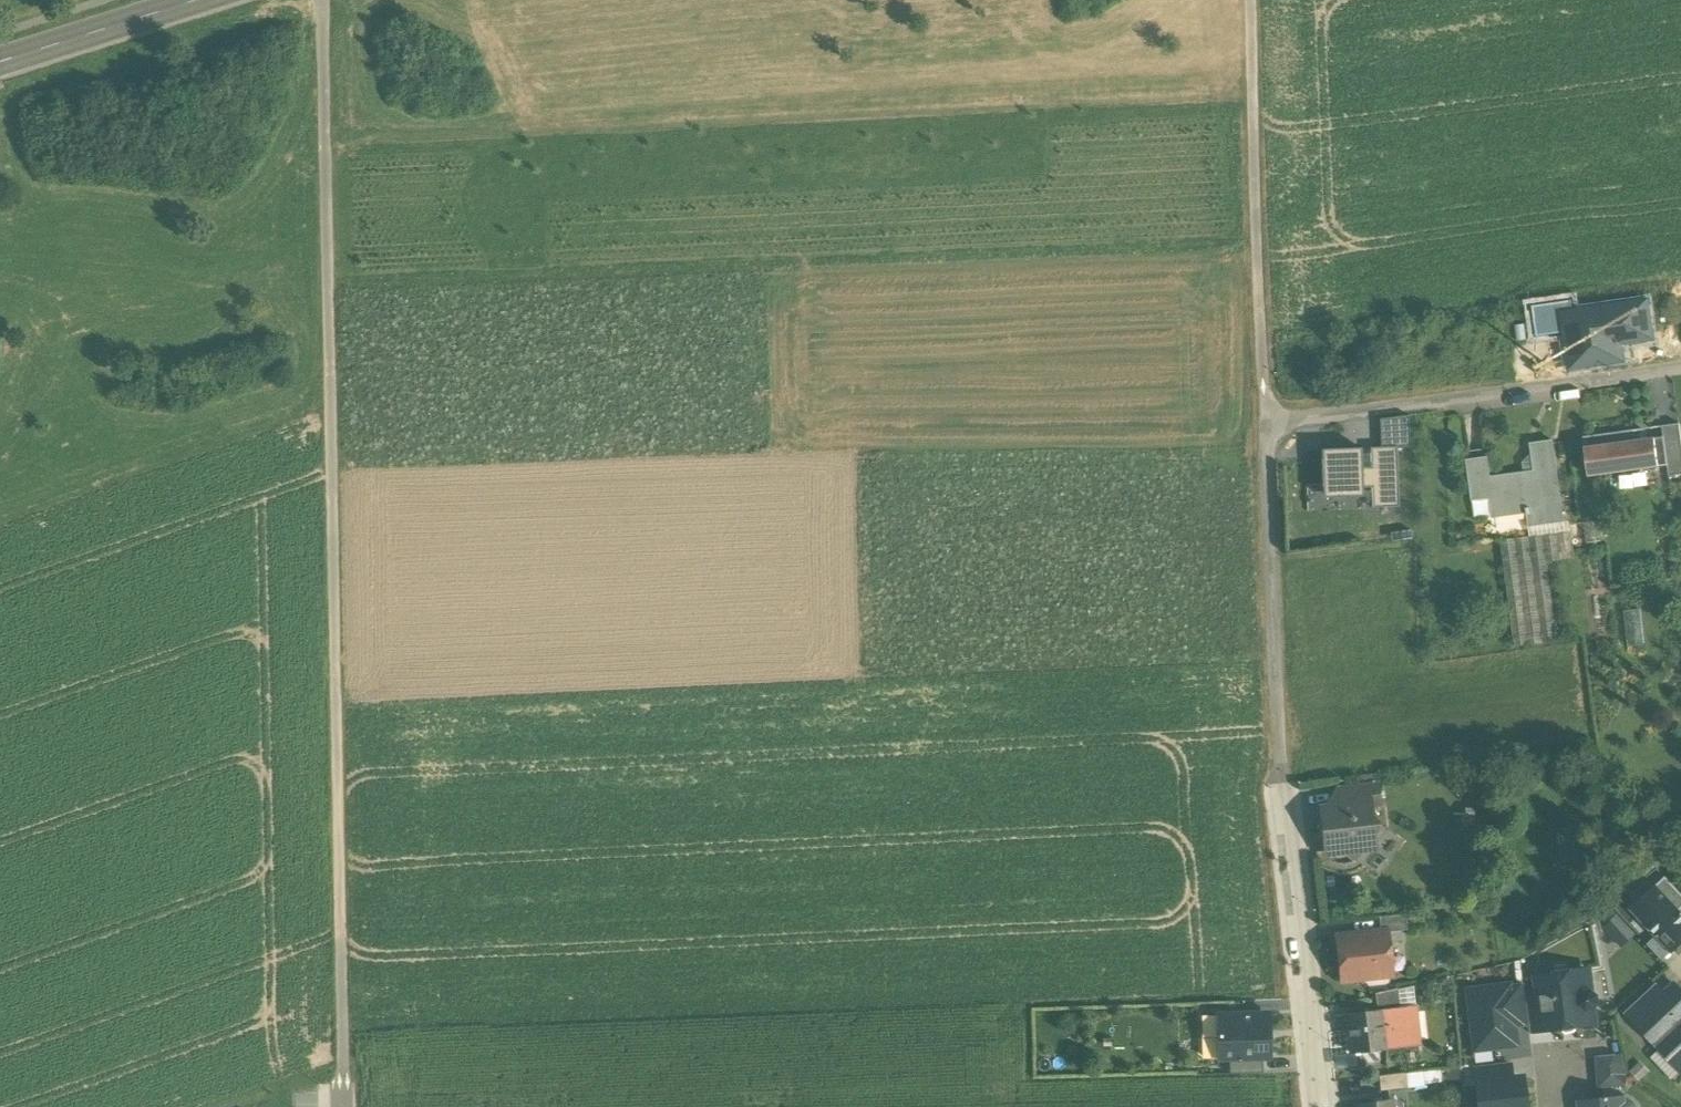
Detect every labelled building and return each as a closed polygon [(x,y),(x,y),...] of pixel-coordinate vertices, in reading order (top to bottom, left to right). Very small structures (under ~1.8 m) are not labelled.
[(1043,15),(1061,9),(1058,0),(1037,0),(1043,15)] [(1532,307),(1536,337),(1567,332),(1564,315),(1573,314),(1571,301),(1532,307)] [(1573,314),(1564,315),(1567,332),(1572,368),(1621,361),(1619,343),(1651,338),(1646,303),(1573,314)] [(1381,420),(1381,448),(1397,448),(1410,448),(1409,416),(1381,420)] [(1663,426),(1670,477),(1680,475),(1680,425),(1680,424),(1663,426)] [(1644,429),(1585,437),(1586,448),(1645,440),(1644,429)] [(1645,440),(1586,448),(1590,476),(1660,467),(1656,438),(1645,440)] [(1554,441),(1530,443),(1534,470),(1489,476),(1486,456),(1467,459),(1472,496),(1499,492),(1501,511),(1526,508),(1527,512),(1528,512),(1529,524),(1565,521),(1554,441)] [(1372,488),(1372,508),(1399,508),(1397,448),(1381,448),(1371,449),(1371,468),(1362,468),(1363,488),(1372,488)] [(1323,499),(1363,497),(1363,488),(1362,468),(1362,449),(1321,450),(1323,499)] [(1501,540),(1503,553),(1544,547),(1547,561),(1561,560),(1561,551),(1574,549),(1572,531),(1501,540)] [(1544,547),(1503,553),(1516,646),(1557,640),(1544,547)] [(1378,785),(1339,790),(1341,805),(1371,802),(1371,803),(1380,802),(1378,785)] [(1341,805),(1324,807),(1326,823),(1324,823),(1326,836),(1327,836),(1329,851),(1346,849),(1355,857),(1363,847),(1376,846),(1374,833),(1383,823),(1372,815),(1371,803),(1371,802),(1341,805)] [(1655,886),(1680,911),(1680,910),(1680,894),(1665,877),(1655,886)] [(1673,952),(1680,944),(1680,912),(1680,911),(1655,886),(1632,909),(1657,935),(1673,952)] [(1407,913),(1380,916),(1382,931),(1388,930),(1388,931),(1409,929),(1407,913)] [(1622,947),(1636,934),(1618,914),(1604,928),(1622,947)] [(1382,931),(1339,936),(1344,981),(1393,975),(1388,931),(1388,930),(1382,931)] [(1663,962),(1673,952),(1657,935),(1647,945),(1663,962)] [(1586,971),(1582,968),(1554,972),(1552,975),(1536,977),(1538,992),(1543,1031),(1557,1029),(1557,1028),(1596,1023),(1594,1009),(1596,1008),(1600,1003),(1599,996),(1593,991),(1592,992),(1589,970),(1586,971)] [(1621,1009),(1633,1021),(1664,993),(1653,980),(1621,1009)] [(1664,993),(1633,1021),(1656,1046),(1680,1023),(1680,990),(1674,983),(1664,993)] [(1524,984),(1510,986),(1514,1027),(1529,1025),(1525,993),(1524,984)] [(1510,985),(1467,990),(1474,1043),(1488,1041),(1489,1044),(1493,1048),(1502,1047),(1505,1043),(1512,1042),(1515,1039),(1514,1027),(1510,986),(1510,985)] [(1525,993),(1529,1025),(1530,1033),(1543,1031),(1538,992),(1525,993)] [(1415,1006),(1382,1010),(1386,1048),(1419,1044),(1415,1006)] [(1382,1010),(1349,1014),(1354,1052),(1386,1048),(1382,1010)] [(1263,1059),(1271,1059),(1270,1014),(1201,1015),(1202,1037),(1216,1037),(1216,1059),(1218,1059),(1230,1059),(1263,1059)] [(1679,1069),(1680,1067),(1680,1023),(1657,1045),(1679,1069)] [(1338,1054),(1339,1066),(1358,1064),(1357,1052),(1338,1054)] [(1623,1054),(1597,1057),(1600,1088),(1628,1085),(1628,1076),(1623,1054)] [(1263,1059),(1230,1059),(1230,1075),(1264,1074),(1263,1059)] [(1511,1065),(1474,1069),(1476,1084),(1513,1080),(1511,1065)] [(1406,1073),(1380,1076),(1382,1090),(1408,1087),(1406,1073)] [(1476,1084),(1479,1106),(1525,1106),(1524,1096),(1527,1093),(1526,1083),(1522,1080),(1522,1079),(1513,1080),(1476,1084)] [(1393,1100),(1394,1106),(1409,1106),(1408,1098),(1393,1100)] [(1591,1103),(1589,1106),(1635,1106),(1624,1099),(1591,1103)]
